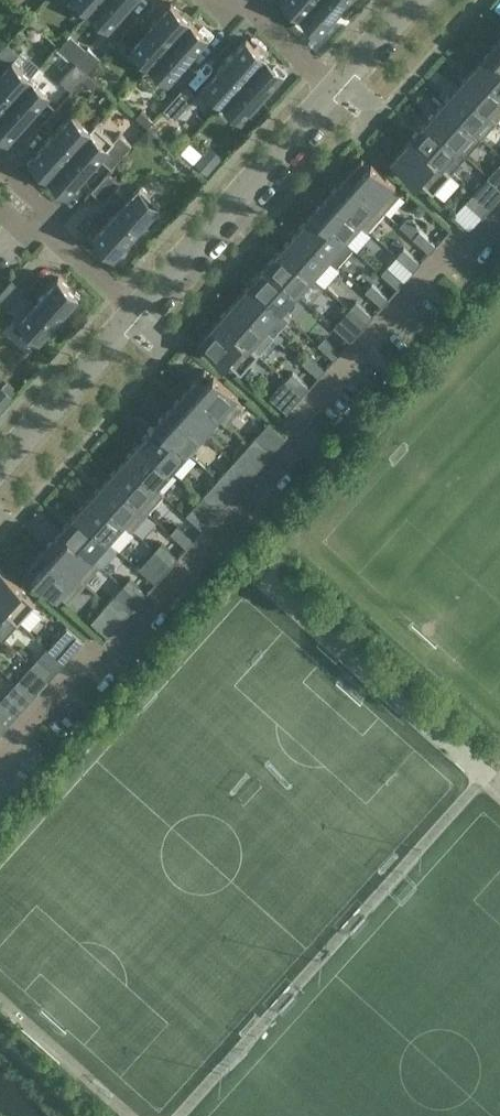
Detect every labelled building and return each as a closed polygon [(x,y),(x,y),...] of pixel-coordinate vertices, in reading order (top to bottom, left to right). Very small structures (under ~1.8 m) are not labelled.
[(99,0),(81,0),(91,9),(99,0)] [(91,9),(110,26),(133,0),(99,0),(91,9)] [(314,0),(291,0),(303,11),(301,13),(302,14),(314,0)] [(302,14),(320,31),(348,0),(314,0),(302,14)] [(151,62),(190,19),(172,2),(150,27),(138,17),(122,36),(151,62)] [(208,36),(190,19),(151,62),(181,89),(198,70),(187,60),(208,36)] [(78,58),(63,79),(76,88),(101,54),(72,33),(62,46),(78,58)] [(219,106),(266,55),(247,38),(201,90),(219,106)] [(490,50),(499,59),(499,39),(490,50)] [(490,50),(474,68),(499,91),(499,59),(490,50)] [(243,117),(282,74),(264,58),(266,55),(219,106),(220,107),(225,101),(243,117)] [(32,76),(13,59),(0,74),(0,111),(32,76)] [(474,68),(459,85),(498,120),(499,118),(499,91),(474,68)] [(32,76),(0,111),(0,130),(9,138),(48,95),(30,79),(32,77),(32,76)] [(498,120),(459,85),(443,103),(474,131),(489,114),(497,122),(498,120)] [(458,149),(474,131),(443,103),(427,121),(458,149)] [(50,175),(97,124),(96,123),(91,129),(73,113),(34,156),(52,172),(49,175),(50,175)] [(443,165),(458,149),(427,121),(411,139),(450,173),(451,172),(443,165)] [(115,140),(97,124),(50,175),(69,192),(115,140)] [(434,192),(450,173),(411,139),(395,157),(434,192)] [(362,158),(346,177),(385,212),(401,193),(362,158)] [(495,169),(489,176),(499,186),(499,173),(495,169)] [(104,202),(121,183),(108,171),(91,190),(104,202)] [(385,212),(346,177),(330,195),(369,230),(385,212)] [(480,186),(473,194),(490,209),(497,201),(497,200),(496,201),(480,186)] [(115,254),(153,212),(133,194),(95,236),(115,254)] [(490,209),(473,194),(466,201),(482,216),(483,217),(490,209)] [(368,231),(369,230),(330,195),(314,213),(345,240),(360,224),(368,231)] [(345,240),(314,213),(298,230),(329,258),(338,266),(354,248),(345,240)] [(313,276),(329,258),(298,230),(282,248),(313,276)] [(429,253),(430,253),(438,245),(437,244),(436,245),(420,230),(413,237),(430,252),(429,253)] [(298,294),(313,276),(282,248),(266,266),(298,294)] [(413,270),(414,271),(422,262),(421,262),(420,263),(404,248),(397,255),(414,270),(413,270)] [(298,294),(266,266),(251,284),(282,311),(298,294)] [(397,288),(398,289),(406,280),(405,280),(388,266),(382,273),(398,288),(397,288)] [(21,319),(41,337),(79,295),(59,277),(21,319)] [(9,309),(26,290),(13,278),(0,292),(0,301),(9,309)] [(381,306),(382,307),(390,298),(389,297),(389,298),(372,283),(366,291),(382,305),(381,306)] [(266,329),(282,311),(251,284),(235,301),(266,329)] [(266,329),(235,301),(219,319),(258,354),(259,353),(251,346),(266,329)] [(366,324),(374,316),(373,315),(373,316),(356,301),(350,308),(366,323),(366,324)] [(258,354),(219,319),(202,338),(241,373),(258,354)] [(350,341),(350,342),(358,333),(357,333),(341,319),(334,326),(350,341)] [(334,359),(335,360),(342,351),(341,351),(325,336),(318,344),(334,359)] [(318,377),(319,377),(326,369),(326,368),(325,369),(309,354),(302,362),(319,376),(318,377)] [(205,370),(188,389),(227,423),(244,405),(205,370)] [(296,402),(296,403),(311,387),(310,386),(309,387),(293,372),(280,387),(296,402)] [(11,396),(0,386),(0,409),(11,396)] [(227,423),(188,389),(172,406),(204,434),(218,417),(226,424),(227,423)] [(188,452),(204,434),(172,406),(157,424),(188,452)] [(172,470),(188,452),(157,424),(141,442),(172,470)] [(257,436),(250,444),(267,459),(274,451),(274,450),(273,451),(257,436)] [(157,486),(172,470),(141,442),(125,459),(164,494),(165,493),(157,486)] [(267,459),(250,444),(234,461),(251,476),(267,459)] [(148,512),(164,494),(125,459),(109,477),(148,512)] [(234,494),(235,495),(243,486),(242,486),(241,486),(225,472),(218,479),(235,494),(234,494)] [(132,530),(148,512),(109,477),(93,495),(132,530)] [(218,512),(219,513),(227,504),(226,503),(225,504),(209,489),(203,497),(219,511),(218,512)] [(131,531),(132,530),(93,495),(77,513),(109,540),(123,524),(131,531)] [(203,530),(211,522),(210,521),(210,522),(193,507),(187,514),(203,529),(203,530)] [(109,540),(77,513),(62,530),(101,565),(102,564),(94,557),(109,540)] [(187,548),(195,539),(194,539),(194,540),(177,525),(171,532),(187,547),(187,548)] [(101,565),(62,530),(46,548),(85,583),(101,565)] [(171,565),(172,566),(179,557),(178,557),(162,543),(155,550),(171,565)] [(85,583),(46,548),(29,567),(68,602),(85,583)] [(155,583),(156,584),(163,575),(163,574),(162,575),(146,560),(139,568),(156,582),(155,583)] [(0,571),(0,605),(19,621),(36,603),(0,571)] [(139,601),(140,601),(148,593),(147,592),(146,593),(130,578),(123,585),(140,600),(139,601)] [(114,596),(107,603),(125,619),(132,611),(131,610),(130,611),(114,596)] [(125,619),(107,603),(101,611),(117,625),(117,626),(117,627),(125,619)] [(0,605),(0,627),(10,616),(18,623),(19,621),(0,605)] [(65,662),(80,645),(63,630),(48,647),(65,662)] [(32,665),(48,679),(55,672),(38,657),(32,665)] [(16,683),(32,697),(39,690),(22,675),(16,683)] [(16,715),(23,707),(7,693),(0,700),(16,715)]
